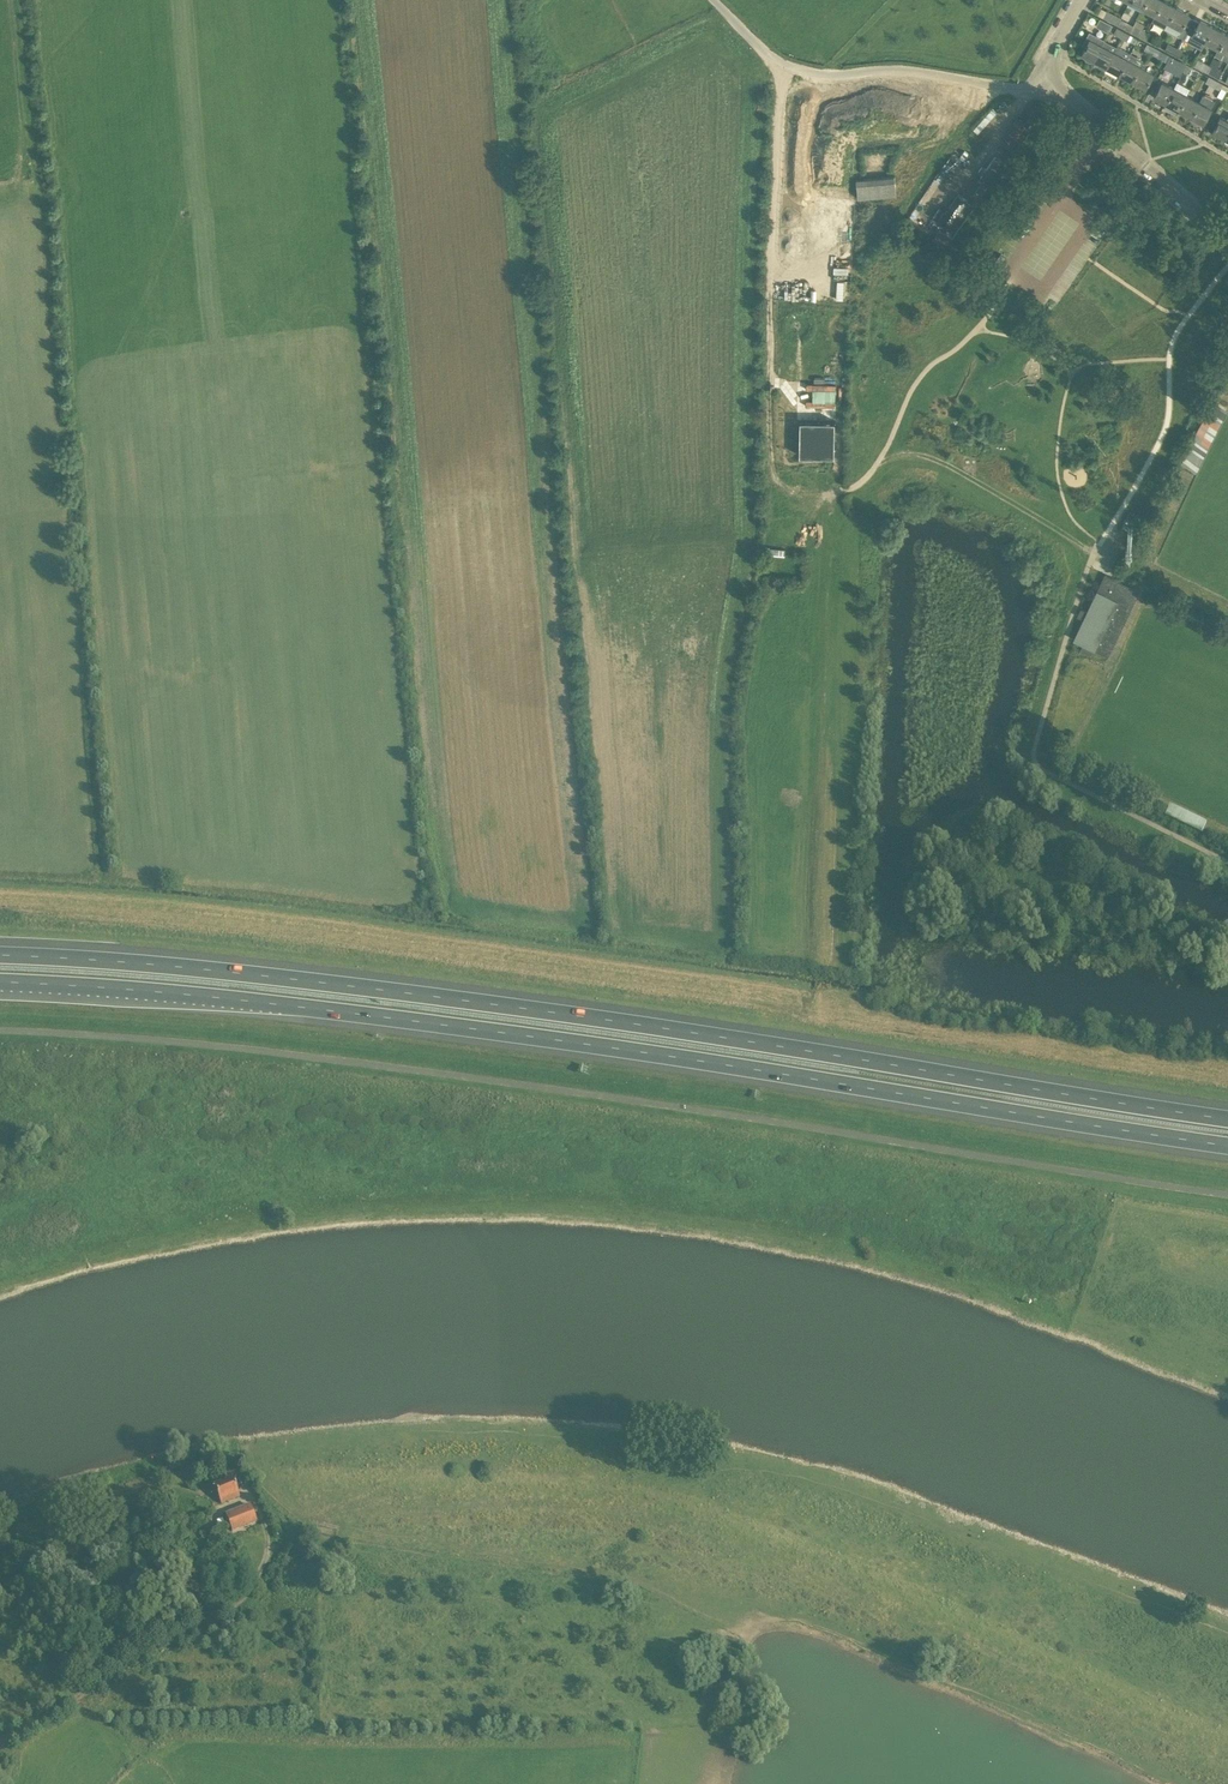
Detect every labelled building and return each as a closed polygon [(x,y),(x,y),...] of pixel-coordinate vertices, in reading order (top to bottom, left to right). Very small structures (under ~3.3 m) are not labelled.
[(1142,8),(1155,15),(1163,0),(1147,0),(1142,8)] [(1163,0),(1155,15),(1152,21),(1165,28),(1176,7),(1163,0)] [(1189,14),(1176,7),(1165,28),(1184,37),(1187,32),(1181,29),(1189,14)] [(1106,11),(1103,17),(1109,21),(1111,17),(1113,18),(1114,15),(1106,11)] [(1116,25),(1120,18),(1114,15),(1113,18),(1111,17),(1109,21),(1116,25)] [(1194,18),(1187,32),(1184,37),(1183,38),(1201,48),(1202,46),(1205,41),(1213,26),(1200,19),(1199,21),(1194,18)] [(1108,32),(1112,25),(1100,19),(1097,26),(1108,32)] [(1129,31),(1132,25),(1122,19),(1119,26),(1129,31)] [(1142,33),(1143,31),(1135,26),(1131,33),(1138,36),(1140,32),(1142,33)] [(1226,33),(1213,26),(1205,41),(1218,48),(1226,33)] [(1121,33),(1123,30),(1117,27),(1114,33),(1121,37),(1123,34),(1121,33)] [(1130,35),(1123,30),(1121,33),(1123,34),(1121,37),(1127,40),(1130,35)] [(1148,33),(1143,31),(1142,33),(1140,32),(1138,36),(1145,40),(1148,33)] [(1104,40),(1090,32),(1083,44),(1086,46),(1082,54),(1086,56),(1085,57),(1086,60),(1090,62),(1093,61),(1094,60),(1095,60),(1103,45),(1102,45),(1104,41),(1104,40)] [(1218,48),(1215,54),(1227,61),(1227,60),(1227,34),(1226,33),(1218,48)] [(1102,45),(1103,45),(1095,60),(1099,63),(1098,64),(1099,66),(1104,69),(1106,68),(1107,67),(1108,67),(1118,47),(1117,47),(1114,52),(1108,49),(1110,44),(1104,41),(1102,45)] [(1154,50),(1155,47),(1148,43),(1144,49),(1150,52),(1152,49),(1154,50)] [(1174,51),(1176,48),(1168,44),(1165,50),(1171,53),(1172,50),(1174,51)] [(1118,47),(1108,67),(1120,74),(1131,53),(1130,53),(1127,59),(1121,55),(1124,50),(1118,47)] [(1170,55),(1155,47),(1154,50),(1152,49),(1150,52),(1158,56),(1157,57),(1167,62),(1170,55)] [(1181,51),(1176,48),(1174,51),(1172,50),(1171,53),(1178,57),(1181,51)] [(1136,56),(1131,53),(1120,74),(1133,80),(1141,65),(1134,61),(1136,56)] [(1180,75),(1183,70),(1186,64),(1170,55),(1167,62),(1164,67),(1180,75)] [(1204,67),(1205,64),(1198,60),(1195,65),(1200,68),(1202,66),(1204,67)] [(1186,64),(1183,70),(1189,73),(1192,67),(1186,64)] [(1222,72),(1205,64),(1204,67),(1202,66),(1200,68),(1208,72),(1219,78),(1222,72)] [(1141,65),(1133,80),(1146,87),(1154,72),(1141,65)] [(1219,78),(1227,83),(1227,75),(1222,72),(1219,78)] [(1215,83),(1216,80),(1209,76),(1206,81),(1211,84),(1213,82),(1215,83)] [(1213,82),(1211,84),(1219,88),(1222,83),(1216,80),(1215,83),(1213,82)] [(1167,103),(1175,87),(1163,81),(1155,96),(1167,103)] [(1187,94),(1175,87),(1167,103),(1179,109),(1187,94)] [(1203,93),(1199,100),(1191,115),(1204,122),(1216,100),(1203,93)] [(1187,94),(1179,109),(1191,115),(1199,100),(1187,94)] [(1040,112),(1030,105),(1025,113),(1035,120),(1040,112)] [(1016,115),(1000,142),(1012,149),(1028,122),(1016,115)] [(1227,119),(1221,115),(1213,131),(1225,137),(1227,132),(1227,116),(1227,119)] [(851,137),(862,137),(861,123),(850,124),(851,137)] [(993,152),(974,179),(986,187),(1005,160),(993,152)] [(896,193),(895,178),(894,176),(856,179),(856,181),(858,198),(896,195),(896,193)] [(987,189),(981,184),(973,195),(980,200),(987,189)] [(962,205),(948,224),(957,230),(971,211),(962,205)] [(946,248),(954,237),(947,232),(939,243),(946,248)] [(807,388),(813,388),(813,398),(806,398),(806,405),(836,404),(835,381),(806,382),(807,388)] [(1204,463),(1227,406),(1212,400),(1188,456),(1204,463)] [(834,422),(799,422),(799,456),(834,456),(834,422)] [(1105,574),(1097,591),(1097,590),(1087,611),(1082,609),(1082,610),(1083,610),(1080,617),(1078,616),(1077,616),(1084,619),(1074,639),(1074,640),(1084,645),(1081,650),(1091,654),(1093,649),(1108,657),(1140,591),(1105,574)] [(1125,792),(1121,799),(1135,807),(1139,799),(1125,792)] [(1204,831),(1209,820),(1171,804),(1166,814),(1204,831)] [(221,1504),(240,1497),(233,1479),(214,1486),(221,1504)] [(232,1532),(257,1522),(250,1504),(225,1514),(232,1532)]
